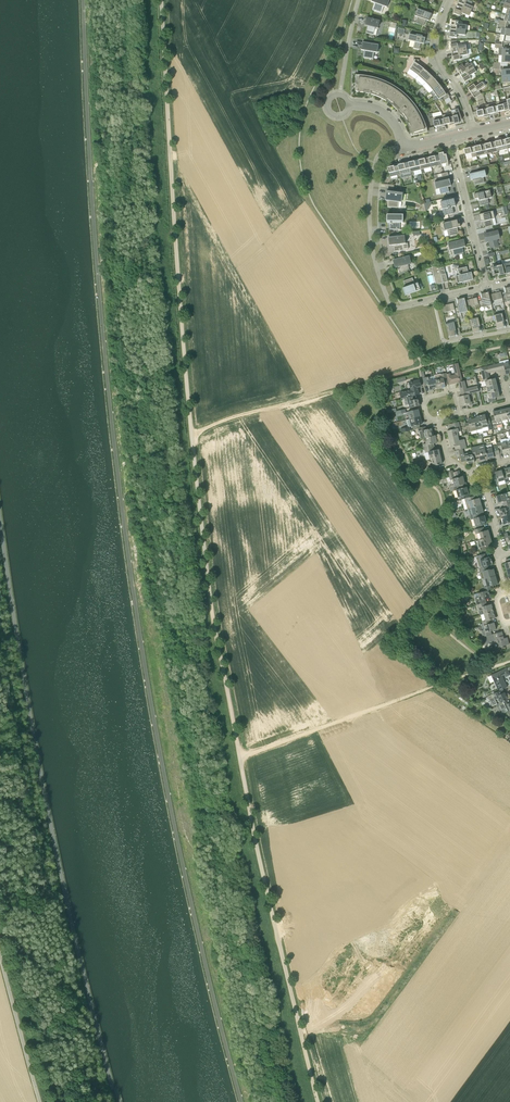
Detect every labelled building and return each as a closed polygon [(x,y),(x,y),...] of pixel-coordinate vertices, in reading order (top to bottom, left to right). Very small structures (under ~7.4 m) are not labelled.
[(381,14),(384,6),(387,7),(389,0),(388,0),(372,0),(372,2),(375,3),(372,10),(381,14)] [(471,11),(473,7),(466,4),(467,1),(465,0),(459,0),(457,6),(471,11)] [(469,16),(471,11),(457,6),(454,13),(460,16),(462,13),(469,16)] [(424,26),(426,20),(429,21),(432,14),(417,9),(415,16),(418,17),(416,23),(424,26)] [(369,26),(367,33),(373,34),(375,27),(378,28),(380,21),(367,18),(365,25),(369,26)] [(450,29),(466,30),(466,25),(458,25),(459,21),(451,21),(450,29)] [(466,30),(450,29),(450,37),(457,38),(457,35),(465,35),(466,30)] [(419,50),(421,43),(424,44),(425,38),(422,37),(423,36),(417,34),(416,36),(410,34),(408,40),(415,42),(413,48),(419,50)] [(377,53),(378,51),(379,45),(363,42),(361,50),(364,51),(363,58),(373,59),(374,52),(377,53)] [(452,53),(467,50),(466,45),(458,46),(457,43),(450,45),(452,53)] [(467,50),(452,53),(453,61),(461,59),(460,56),(468,55),(467,50)] [(423,69),(418,65),(419,60),(414,59),(413,64),(410,70),(418,76),(423,69)] [(456,68),(460,75),(474,67),(471,63),(464,67),(463,64),(456,68)] [(432,76),(428,72),(429,71),(425,67),(423,69),(418,76),(420,77),(425,83),(432,76)] [(474,67),(460,75),(465,83),(471,79),(469,76),(476,72),(474,67)] [(356,91),(360,92),(363,92),(365,92),(367,93),(370,93),(372,94),(375,95),(377,96),(379,97),(381,98),(383,98),(384,99),(387,101),(390,103),(392,104),(394,106),(396,108),(397,110),(399,111),(400,109),(403,113),(401,114),(402,115),(403,117),(404,118),(405,119),(406,121),(406,122),(408,124),(408,126),(409,128),(411,132),(412,136),(428,132),(426,127),(426,125),(425,123),(425,122),(424,120),(423,118),(422,115),(421,114),(420,112),(419,110),(418,109),(417,107),(416,106),(415,104),(413,103),(412,101),(411,100),(408,97),(406,95),(404,93),(403,92),(401,91),(400,90),(397,88),(395,87),(394,85),(391,84),(389,83),(387,82),(385,81),(382,80),(380,79),(378,78),(375,78),(374,77),(371,77),(368,76),(366,76),(361,75),(356,75),(356,91)] [(432,90),(440,85),(436,80),(437,79),(433,75),(432,76),(425,83),(429,86),(431,88),(432,90)] [(474,84),(468,88),(473,95),(479,91),(485,86),(482,82),(476,87),(474,84)] [(446,94),(443,89),(444,88),(441,84),(440,85),(432,90),(433,91),(436,95),(437,96),(434,98),(436,101),(442,97),(446,94)] [(504,112),(509,111),(507,100),(496,103),(499,112),(504,111),(504,112)] [(499,112),(496,103),(486,105),(489,114),(494,113),(494,115),(499,114),(499,112)] [(489,114),(486,105),(481,106),(482,110),(477,111),(478,117),(484,116),(484,117),(489,116),(489,114)] [(452,113),(455,124),(459,123),(459,120),(462,120),(458,109),(455,110),(455,112),(452,113)] [(450,125),(455,124),(452,113),(442,115),(445,125),(449,124),(450,125)] [(445,126),(445,125),(442,115),(432,118),(434,127),(440,126),(440,128),(445,126)] [(497,151),(508,149),(505,139),(505,138),(500,139),(500,141),(495,142),(497,151)] [(487,154),(497,151),(495,142),(495,140),(490,141),(490,143),(485,144),(487,154)] [(477,156),(487,154),(485,144),(484,143),(480,144),(480,145),(475,147),(477,156)] [(472,157),(477,156),(475,147),(474,145),(469,146),(470,148),(464,149),(465,155),(471,154),(472,157)] [(449,166),(448,161),(446,155),(444,155),(443,153),(439,154),(442,165),(446,164),(446,166),(449,166)] [(431,167),(442,165),(439,154),(434,155),(434,156),(429,158),(431,167)] [(421,170),(431,167),(429,158),(429,156),(424,157),(424,159),(419,160),(421,170)] [(411,172),(421,170),(419,160),(418,158),(413,160),(414,161),(409,162),(411,172)] [(401,175),(411,172),(409,162),(408,161),(403,162),(404,164),(398,165),(401,175)] [(390,177),(401,175),(398,165),(398,163),(393,165),(393,166),(388,167),(389,173),(390,177)] [(477,169),(470,170),(471,174),(469,174),(471,180),(473,180),(473,181),(474,181),(475,185),(485,183),(483,177),(486,177),(485,170),(478,172),(478,169),(477,169)] [(451,186),(450,181),(449,179),(446,180),(445,176),(442,177),(437,179),(437,182),(434,183),(436,190),(439,189),(440,194),(449,192),(448,187),(451,186)] [(492,197),(490,190),(474,194),(475,199),(479,198),(481,206),(489,204),(488,198),(492,197)] [(387,191),(385,200),(389,200),(389,207),(398,207),(398,202),(402,202),(403,193),(387,191)] [(454,199),(440,202),(442,209),(445,209),(447,215),(454,213),(453,207),(456,206),(454,199)] [(420,211),(430,209),(429,205),(432,204),(432,201),(419,204),(420,211)] [(493,211),(479,215),(481,222),(484,221),(485,227),(493,226),(492,219),(495,218),(493,211)] [(387,214),(387,222),(390,222),(390,229),(400,230),(400,223),(403,223),(403,214),(387,214)] [(459,219),(443,223),(445,231),(448,230),(450,236),(459,234),(458,228),(459,227),(459,224),(460,224),(459,219)] [(497,231),(485,234),(486,242),(489,241),(491,248),(498,246),(496,239),(499,239),(497,231)] [(394,252),(403,251),(402,244),(406,244),(405,235),(390,237),(391,245),(393,245),(394,252)] [(464,253),(462,248),(465,247),(464,239),(448,243),(450,251),(453,250),(454,255),(464,253)] [(396,265),(396,267),(398,267),(400,273),(409,271),(408,265),(411,264),(409,256),(393,260),(395,265),(396,265)] [(505,274),(504,273),(502,265),(498,266),(497,264),(492,265),(493,267),(490,267),(492,275),(499,273),(499,275),(505,274)] [(458,283),(470,281),(474,280),(472,272),(469,273),(467,267),(461,268),(458,269),(459,274),(459,275),(456,276),(458,283)] [(437,285),(444,283),(442,275),(435,276),(437,285)] [(405,295),(420,290),(418,283),(415,284),(413,278),(403,281),(406,287),(403,288),(405,295)] [(484,303),(484,307),(492,306),(488,292),(481,294),(482,299),(481,299),(482,304),(484,303)] [(460,309),(461,313),(468,311),(465,298),(457,300),(459,304),(457,305),(458,309),(460,309)] [(497,329),(504,327),(503,322),(504,322),(503,317),(502,318),(501,314),(494,315),(497,329)] [(473,333),(480,331),(479,327),(480,326),(479,322),(478,322),(477,318),(470,320),(473,333)] [(449,337),(456,336),(455,331),(456,331),(455,326),(454,326),(453,322),(445,324),(449,337)] [(458,382),(462,381),(458,363),(453,364),(455,375),(450,376),(450,374),(446,374),(448,383),(449,385),(458,382)] [(488,373),(480,368),(483,378),(489,376),(488,373)] [(448,383),(446,374),(446,373),(441,374),(442,379),(435,380),(436,388),(437,388),(437,389),(446,387),(445,384),(448,383)] [(433,389),(436,388),(435,380),(432,381),(432,380),(430,380),(429,377),(423,378),(424,386),(428,385),(430,391),(434,390),(433,389)] [(497,381),(496,378),(485,381),(486,387),(496,384),(496,381),(497,381)] [(404,398),(412,396),(419,395),(417,388),(421,387),(419,380),(409,383),(410,389),(399,392),(401,399),(404,398)] [(475,393),(479,392),(478,389),(478,386),(466,389),(464,381),(462,381),(458,382),(461,392),(462,392),(463,396),(468,394),(475,393)] [(488,393),(499,390),(499,389),(498,389),(496,384),(486,387),(488,393)] [(488,399),(489,403),(495,401),(495,398),(499,397),(499,394),(500,393),(499,390),(488,393),(489,399),(488,399)] [(459,401),(460,405),(467,404),(467,406),(472,405),(472,402),(470,402),(468,394),(463,396),(459,397),(460,401),(459,401)] [(406,405),(409,404),(410,408),(420,406),(419,399),(413,400),(412,396),(404,398),(406,405)] [(502,421),(508,419),(505,408),(502,409),(502,410),(499,411),(502,421)] [(409,419),(420,417),(418,409),(408,412),(409,419)] [(503,425),(502,421),(499,411),(496,411),(496,410),(493,411),(494,416),(491,417),(493,424),(493,427),(503,425)] [(479,416),(482,426),(482,428),(491,426),(490,418),(486,419),(485,415),(479,416)] [(411,430),(410,427),(422,424),(420,417),(409,419),(407,420),(408,427),(401,429),(401,430),(401,432),(411,430)] [(467,432),(477,430),(474,419),(472,420),(471,418),(468,419),(469,423),(465,424),(467,432)] [(458,432),(460,431),(458,422),(451,424),(452,430),(447,431),(449,439),(459,437),(458,432)] [(426,438),(433,436),(431,429),(426,430),(425,427),(418,428),(419,432),(421,439),(424,438),(426,438)] [(425,449),(433,447),(432,444),(437,443),(435,435),(433,436),(426,438),(427,441),(425,442),(426,443),(423,444),(424,449),(425,449)] [(458,450),(463,449),(467,448),(465,439),(460,440),(459,437),(449,439),(451,447),(457,446),(458,450)] [(506,453),(509,453),(507,442),(501,443),(501,442),(497,443),(498,445),(492,446),(491,444),(494,456),(499,455),(499,454),(503,454),(503,455),(506,455),(506,453)] [(478,461),(487,459),(484,446),(484,444),(471,447),(473,452),(472,452),(473,458),(477,457),(478,461)] [(494,458),(494,456),(491,444),(484,446),(487,459),(494,458)] [(431,459),(440,456),(439,449),(434,451),(433,447),(425,449),(425,453),(428,452),(430,459),(431,459)] [(474,462),(473,458),(472,452),(464,454),(463,449),(458,450),(454,451),(455,456),(460,455),(460,459),(463,458),(463,462),(466,461),(467,464),(474,462)] [(429,470),(437,469),(437,465),(442,464),(440,456),(431,459),(432,463),(433,466),(429,467),(429,470)] [(498,482),(504,480),(503,475),(502,470),(495,472),(496,475),(492,476),(495,485),(499,484),(498,482)] [(450,480),(461,477),(459,471),(453,473),(452,471),(448,472),(450,480)] [(456,490),(467,487),(465,480),(464,481),(463,477),(461,477),(450,480),(452,485),(449,486),(451,491),(456,490)] [(462,499),(471,497),(469,491),(468,491),(467,487),(456,490),(458,497),(460,497),(461,500),(462,499)] [(509,503),(509,499),(509,497),(509,492),(506,493),(495,496),(498,503),(502,502),(503,505),(509,503)] [(467,509),(481,505),(479,498),(475,499),(474,496),(471,497),(462,499),(464,509),(467,509)] [(509,515),(509,512),(509,510),(509,503),(503,505),(504,508),(499,509),(502,517),(509,515)] [(473,519),(480,517),(480,514),(483,513),(481,505),(467,509),(469,514),(470,520),(473,519)] [(502,517),(504,524),(509,522),(509,515),(502,517)] [(473,519),(475,526),(486,523),(484,516),(480,517),(473,519)] [(481,539),(490,537),(488,530),(485,531),(484,527),(474,530),(476,534),(479,532),(481,539)] [(479,547),(480,551),(488,548),(487,545),(492,544),(490,537),(481,539),(477,540),(479,547)] [(482,567),(488,565),(492,564),(491,559),(490,559),(489,556),(486,557),(485,554),(477,556),(478,560),(480,560),(482,567)] [(485,579),(496,576),(495,575),(496,575),(495,573),(494,569),(490,570),(489,569),(488,565),(482,567),(478,568),(480,572),(482,580),(485,579)] [(485,591),(488,590),(491,589),(490,586),(498,584),(496,576),(485,579),(487,586),(483,587),(485,591)] [(476,605),(486,602),(485,599),(490,598),(488,590),(485,591),(478,593),(479,597),(475,598),(476,605)] [(484,614),(493,611),(491,604),(487,605),(486,602),(476,605),(478,611),(483,610),(484,614)] [(483,625),(492,623),(491,620),(495,618),(493,611),(484,614),(486,621),(482,622),(483,625)] [(484,636),(489,635),(489,632),(496,630),(494,623),(492,623),(483,625),(485,629),(480,631),(482,637),(484,636)] [(499,647),(509,644),(507,637),(504,638),(502,632),(489,635),(484,636),(486,643),(492,642),(491,641),(495,640),(496,643),(498,642),(499,647)] [(501,690),(507,687),(502,676),(505,674),(506,677),(509,675),(509,674),(508,671),(507,668),(491,675),(499,691),(501,690)] [(499,703),(508,699),(505,692),(502,693),(501,690),(499,691),(495,693),(494,691),(492,692),(493,694),(489,695),(490,697),(493,696),(494,700),(497,698),(499,703)] [(509,699),(508,699),(499,703),(500,705),(499,706),(501,710),(504,709),(506,712),(509,710),(509,701),(509,699)]
